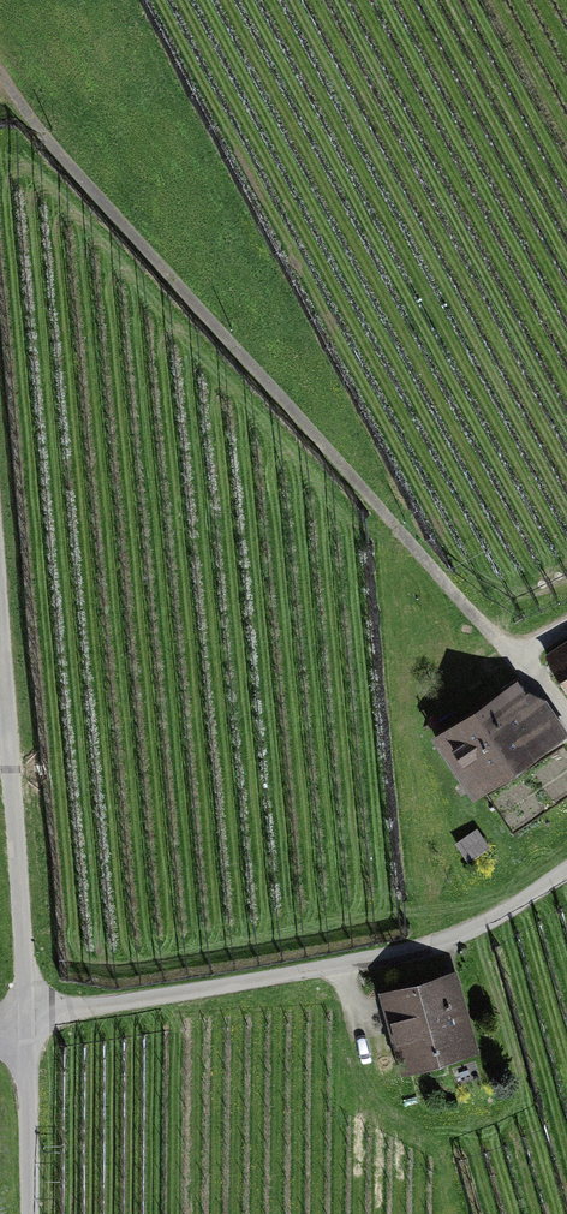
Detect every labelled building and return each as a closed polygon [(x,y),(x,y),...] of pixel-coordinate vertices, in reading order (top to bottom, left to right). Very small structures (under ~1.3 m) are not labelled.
[(555,662),(566,676),(566,653),(555,662)] [(518,692),(442,744),(487,810),(563,759),(518,692)] [(460,985),(391,1000),(408,1081),(478,1066),(460,985)]
